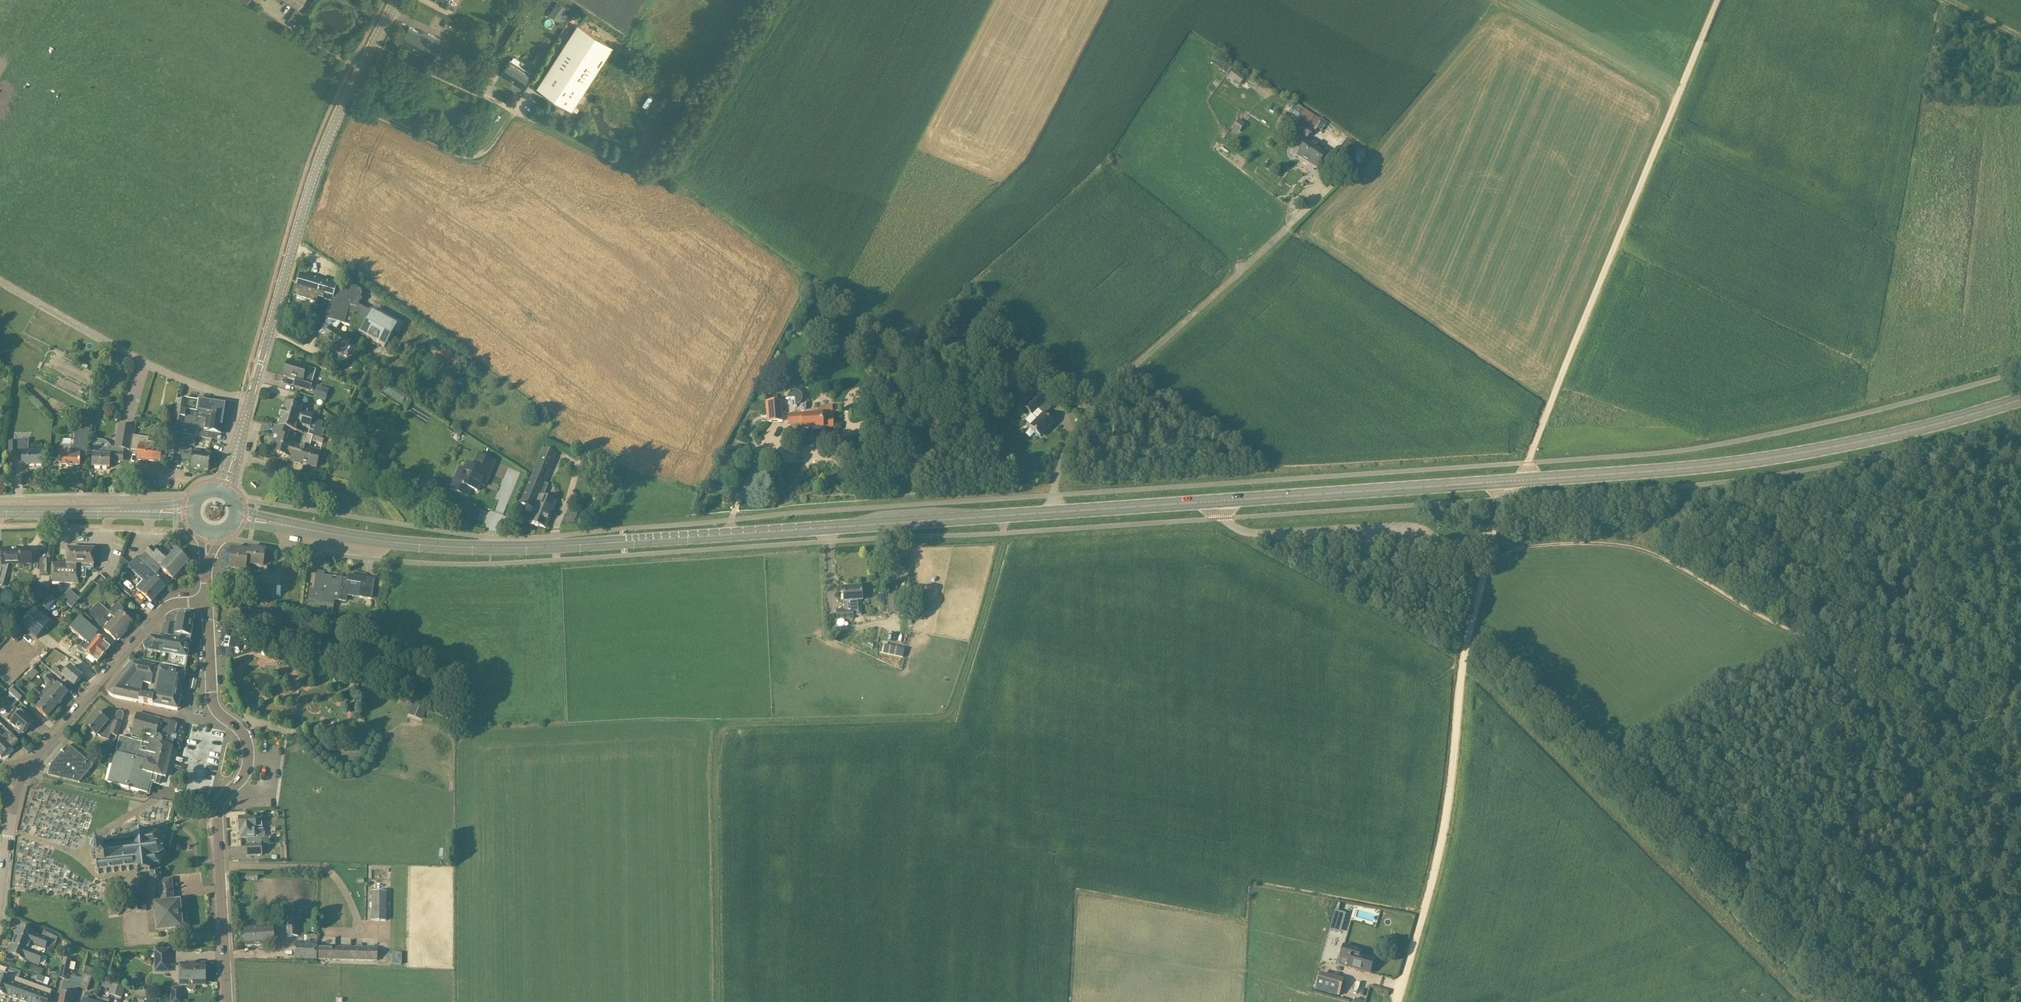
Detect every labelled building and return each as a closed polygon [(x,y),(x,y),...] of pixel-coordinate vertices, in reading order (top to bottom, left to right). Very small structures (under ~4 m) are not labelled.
[(296,8),(302,0),(284,0),(296,8)] [(623,29),(642,0),(578,0),(623,29)] [(557,2),(548,15),(558,21),(567,8),(557,2)] [(572,109),(611,47),(577,25),(538,87),(572,109)] [(428,36),(410,27),(401,44),(431,58),(440,39),(429,34),(428,36)] [(530,72),(510,60),(501,74),(521,86),(530,72)] [(1227,77),(1239,87),(1246,79),(1234,69),(1227,77)] [(1294,103),(1277,129),(1284,134),(1288,128),(1306,140),(1313,130),(1314,130),(1320,120),(1294,103)] [(1236,126),(1242,129),(1245,123),(1238,120),(1236,126)] [(1317,168),(1327,152),(1307,139),(1296,156),(1317,168)] [(1349,140),(1334,158),(1343,165),(1358,146),(1349,140)] [(318,298),(332,302),(337,285),(302,275),(295,298),(316,304),(318,298)] [(332,302),(327,319),(340,324),(351,327),(350,330),(357,333),(386,349),(395,332),(397,327),(371,313),(359,306),(363,292),(337,285),(332,302)] [(337,330),(340,324),(327,319),(319,334),(334,344),(333,347),(348,357),(355,347),(350,343),(353,340),(337,330)] [(313,380),(304,377),(307,367),(288,361),(283,377),(295,380),(294,386),(310,391),(314,382),(313,381),(313,380)] [(317,386),(314,397),(326,400),(329,389),(317,386)] [(788,391),(786,401),(801,403),(803,393),(788,391)] [(1037,393),(1023,406),(1031,415),(1025,421),(1031,427),(1030,427),(1040,437),(1053,424),(1044,415),(1043,414),(1038,409),(1045,402),(1046,402),(1037,393)] [(173,426),(172,433),(197,437),(216,440),(220,435),(221,435),(226,405),(188,399),(188,401),(176,400),(172,425),(173,426)] [(782,401),(766,402),(767,423),(783,422),(782,401)] [(286,404),(279,427),(295,432),(296,432),(298,426),(310,429),(308,435),(313,436),(322,439),(324,431),(322,430),(324,422),(313,419),(314,415),(302,412),(303,408),(286,404)] [(803,414),(788,415),(789,426),(802,425),(803,430),(823,429),(834,428),(833,406),(820,406),(821,415),(803,416),(803,414)] [(93,455),(93,467),(110,468),(110,462),(124,463),(124,453),(123,453),(124,450),(131,451),(134,427),(119,425),(115,448),(112,448),(112,451),(94,450),(93,455)] [(274,439),(270,453),(292,459),(295,445),(292,444),(295,432),(279,427),(275,426),(272,436),(275,437),(274,439)] [(457,428),(453,433),(460,437),(463,433),(457,428)] [(75,429),(74,446),(60,445),(60,449),(59,466),(80,467),(81,457),(87,458),(90,430),(75,429)] [(195,447),(197,437),(172,433),(171,433),(169,442),(195,447)] [(301,447),(295,445),(292,459),(301,461),(301,463),(317,467),(321,452),(309,449),(311,442),(313,436),(308,435),(304,434),(301,447)] [(163,451),(155,450),(156,444),(148,443),(149,438),(133,436),(131,451),(138,452),(137,461),(161,464),(163,451)] [(43,452),(29,453),(29,448),(18,448),(18,442),(9,442),(9,454),(22,454),(23,466),(43,466),(43,452)] [(211,455),(192,452),(193,449),(184,448),(183,451),(185,452),(183,460),(191,461),(190,468),(209,471),(211,455)] [(454,481),(451,490),(468,497),(471,489),(477,491),(480,485),(482,486),(485,480),(487,481),(490,473),(483,470),(485,465),(488,458),(484,457),(479,454),(474,467),(467,464),(464,470),(459,483),(454,481)] [(531,478),(520,504),(534,509),(529,522),(545,529),(546,529),(546,528),(556,503),(543,498),(548,485),(547,484),(545,483),(546,481),(551,468),(555,460),(541,454),(531,478)] [(589,460),(587,466),(599,471),(602,465),(589,460)] [(576,525),(576,514),(564,514),(564,525),(576,525)] [(177,552),(176,552),(174,550),(171,554),(163,547),(158,552),(152,547),(141,559),(156,574),(162,568),(174,580),(189,563),(177,552)] [(232,551),(229,570),(231,570),(230,579),(248,581),(250,572),(247,571),(247,566),(253,567),(264,569),(264,568),(271,568),(273,552),(249,548),(248,551),(232,549),(232,551)] [(69,549),(68,564),(52,564),(51,582),(67,583),(79,584),(79,578),(86,579),(86,568),(93,568),(93,566),(95,566),(95,550),(69,549)] [(3,586),(7,569),(9,564),(14,564),(14,568),(14,572),(31,571),(31,564),(32,564),(32,550),(2,551),(2,559),(0,559),(0,586),(3,586)] [(169,586),(156,574),(141,559),(138,557),(130,565),(122,557),(119,564),(128,573),(131,570),(138,577),(141,574),(146,579),(137,588),(143,594),(153,603),(162,593),(162,594),(169,586)] [(48,559),(37,559),(37,576),(47,576),(48,559)] [(311,591),(308,610),(332,614),(334,599),(346,601),(347,595),(364,597),(371,598),(374,580),(349,577),(348,581),(324,577),(325,572),(317,571),(314,591),(311,591)] [(254,601),(269,603),(270,587),(256,585),(254,601)] [(46,586),(35,586),(35,599),(43,599),(43,596),(46,596),(46,586)] [(863,616),(862,601),(861,587),(843,588),(844,609),(836,610),(837,621),(854,620),(854,616),(863,616)] [(80,599),(69,590),(61,599),(72,609),(80,599)] [(42,605),(48,610),(58,600),(52,594),(42,605)] [(899,596),(888,597),(889,614),(900,614),(899,596)] [(88,614),(84,618),(91,624),(95,620),(99,624),(98,624),(104,630),(116,641),(133,624),(129,620),(132,616),(118,603),(109,613),(88,614)] [(236,605),(230,624),(243,628),(244,626),(257,630),(265,633),(269,621),(276,623),(277,621),(278,621),(280,614),(269,610),(267,615),(262,614),(249,610),(249,609),(236,605)] [(35,609),(21,625),(38,639),(52,623),(35,609)] [(178,615),(178,616),(171,615),(167,618),(166,625),(163,625),(161,637),(165,638),(190,642),(191,638),(195,618),(178,615)] [(70,629),(88,644),(83,651),(96,662),(96,661),(98,663),(109,649),(107,648),(108,647),(96,637),(98,634),(80,618),(70,629)] [(68,635),(60,644),(70,653),(78,644),(68,635)] [(225,637),(221,636),(219,646),(224,647),(239,651),(241,640),(225,637)] [(157,654),(163,655),(165,640),(151,638),(144,647),(146,652),(144,662),(155,664),(157,654)] [(165,638),(165,640),(163,655),(161,665),(185,670),(186,670),(188,659),(191,642),(190,642),(165,638)] [(888,645),(886,654),(897,657),(899,648),(888,645)] [(160,671),(134,665),(110,694),(114,697),(177,709),(185,670),(161,665),(160,671)] [(62,680),(64,678),(74,687),(82,678),(70,667),(67,670),(65,669),(63,669),(60,672),(55,667),(52,671),(62,680)] [(39,674),(34,669),(25,677),(28,680),(30,682),(39,674)] [(49,685),(43,693),(48,697),(58,706),(68,694),(58,685),(54,681),(54,680),(48,675),(44,681),(49,685)] [(16,687),(15,687),(10,694),(19,702),(25,695),(16,687)] [(34,693),(44,702),(37,709),(47,718),(58,706),(48,697),(38,688),(34,693)] [(9,694),(4,699),(14,708),(19,702),(10,694),(9,694)] [(408,714),(423,720),(427,710),(413,704),(408,714)] [(17,709),(8,720),(12,724),(18,729),(14,733),(19,737),(23,733),(24,734),(34,723),(22,713),(21,713),(17,709)] [(96,712),(85,726),(97,737),(98,736),(102,739),(109,741),(111,735),(118,737),(122,724),(121,724),(114,721),(113,724),(109,723),(108,722),(96,712)] [(116,753),(113,765),(108,783),(147,794),(146,795),(150,796),(153,784),(160,786),(162,777),(163,777),(176,724),(164,721),(161,720),(161,719),(137,713),(132,735),(151,740),(150,745),(120,737),(116,753)] [(2,760),(19,743),(3,727),(0,730),(0,757),(2,760)] [(62,752),(63,753),(54,763),(53,762),(50,765),(52,766),(50,768),(48,776),(77,783),(79,774),(82,770),(87,774),(94,766),(69,746),(64,752),(63,751),(62,752)] [(258,817),(239,818),(240,839),(247,839),(247,845),(247,857),(249,857),(262,856),(262,852),(262,847),(262,845),(262,839),(265,836),(265,831),(262,828),(262,818),(263,818),(263,817),(258,817)] [(95,851),(90,852),(92,865),(96,864),(97,871),(96,872),(96,873),(98,872),(98,874),(99,874),(99,872),(106,872),(106,873),(107,873),(107,871),(113,871),(113,872),(114,872),(114,871),(121,870),(121,871),(122,871),(122,870),(128,869),(128,871),(130,870),(129,869),(136,868),(136,872),(135,872),(135,873),(137,873),(137,874),(137,875),(137,877),(143,877),(150,876),(151,882),(157,882),(161,881),(161,880),(161,877),(160,871),(150,872),(150,867),(159,866),(161,861),(159,858),(164,854),(163,847),(157,844),(158,840),(156,836),(147,837),(146,833),(146,832),(145,832),(146,834),(141,834),(138,834),(133,835),(133,833),(132,833),(133,835),(131,835),(131,836),(133,836),(133,839),(126,840),(126,838),(125,838),(125,840),(119,841),(119,839),(117,839),(118,841),(111,841),(111,840),(110,840),(110,841),(104,842),(103,840),(102,840),(102,842),(96,843),(95,841),(94,841),(94,843),(93,843),(93,844),(94,844),(95,851)] [(157,882),(159,904),(154,905),(157,933),(183,930),(180,902),(175,902),(172,879),(161,880),(161,881),(157,882)] [(371,916),(371,921),(386,921),(387,892),(372,892),(372,908),(372,910),(372,914),(371,914),(371,916)] [(124,901),(125,905),(133,905),(134,912),(147,911),(146,900),(133,902),(131,902),(131,901),(128,901),(124,901)] [(1335,911),(1333,917),(1344,920),(1346,914),(1335,911)] [(287,922),(287,937),(298,937),(298,922),(287,922)] [(245,947),(275,945),(274,927),(244,929),(245,947)] [(42,937),(35,934),(19,928),(14,941),(32,948),(30,952),(38,955),(39,953),(44,955),(49,941),(56,944),(59,938),(44,932),(42,937)] [(39,966),(44,955),(39,953),(38,955),(30,952),(32,948),(14,941),(9,954),(39,966)] [(317,960),(317,944),(294,944),(294,959),(317,960)] [(1340,959),(1350,961),(1348,967),(1371,973),(1375,959),(1361,956),(1363,949),(1344,944),(1340,959)] [(357,945),(356,947),(319,946),(319,960),(378,962),(378,948),(362,948),(362,945),(357,945)] [(170,950),(154,950),(155,968),(170,968),(170,950)] [(393,965),(402,965),(402,953),(393,953),(393,965)] [(67,980),(72,960),(63,958),(59,979),(67,980)] [(180,965),(180,985),(187,985),(187,987),(187,990),(189,991),(191,992),(194,991),(195,990),(196,987),(196,985),(205,985),(205,965),(180,965)] [(44,970),(32,966),(30,971),(42,975),(44,970)] [(95,970),(86,967),(80,989),(88,991),(95,970)] [(6,995),(13,977),(13,976),(6,974),(6,975),(0,972),(0,994),(6,996),(6,995)] [(1345,980),(1320,973),(1315,990),(1340,997),(1345,980)] [(26,982),(13,977),(6,995),(19,1000),(26,982)] [(39,986),(26,982),(19,1000),(25,1001),(33,1001),(39,986)] [(73,998),(76,999),(78,987),(63,984),(59,1001),(72,1001),(73,998)] [(118,987),(112,985),(108,995),(115,997),(118,987)] [(39,986),(33,1001),(48,1001),(52,991),(39,986)] [(125,989),(118,987),(115,997),(122,999),(125,989)] [(171,987),(171,1001),(183,1001),(183,988),(171,987)] [(135,998),(145,1001),(147,1001),(147,991),(137,991),(135,998)] [(152,991),(147,991),(147,1001),(158,1001),(161,1001),(161,998),(161,997),(152,997),(152,991)] [(93,996),(86,994),(83,1001),(91,1001),(93,996)]
